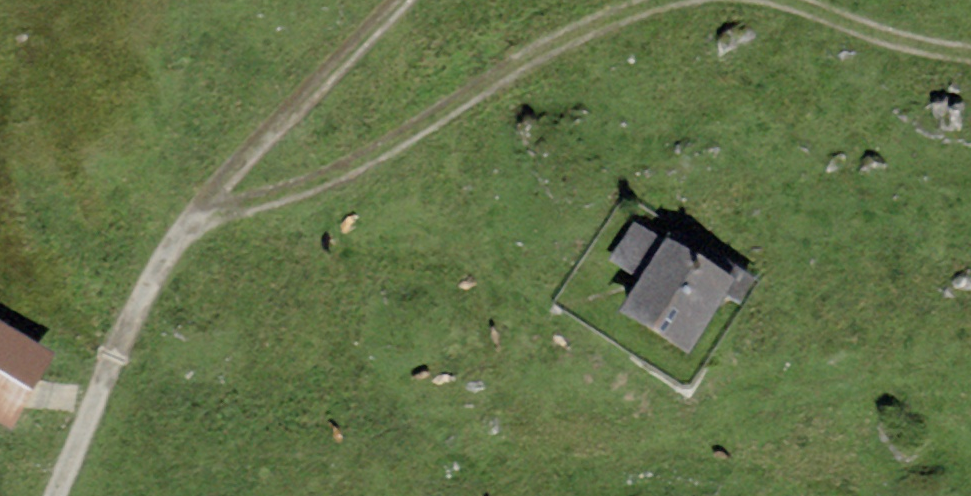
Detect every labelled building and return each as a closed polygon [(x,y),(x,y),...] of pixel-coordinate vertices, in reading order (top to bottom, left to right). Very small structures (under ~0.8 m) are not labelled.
[(643,289),(667,250),(631,228),(607,266),(643,289)] [(758,285),(677,235),(667,250),(643,289),(619,328),(686,370),(727,305),(740,314),(758,285)] [(18,433),(57,367),(0,333),(0,423),(18,433)]
